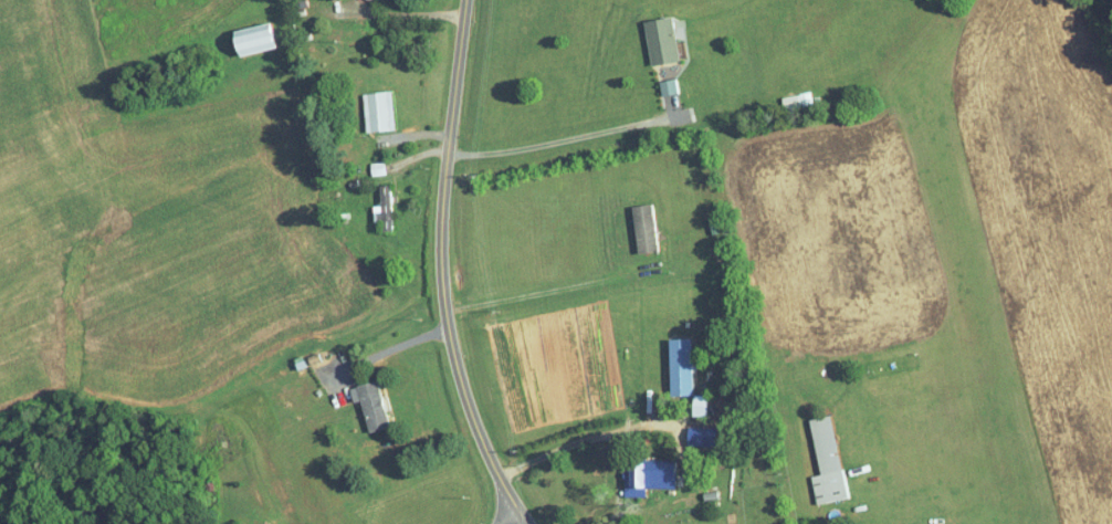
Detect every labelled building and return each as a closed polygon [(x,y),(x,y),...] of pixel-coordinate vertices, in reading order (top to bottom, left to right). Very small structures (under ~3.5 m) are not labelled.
[(643,20),(651,65),(680,59),(672,15),(643,20)] [(276,48),(271,22),(234,28),(238,54),(276,48)] [(661,95),(677,92),(674,77),(658,81),(661,95)] [(395,128),(389,89),(361,93),(366,132),(395,128)] [(783,112),(812,106),(808,91),(780,97),(783,112)] [(390,184),(379,184),(379,204),(373,204),(373,219),(382,219),(383,230),(391,230),(390,184)] [(651,203),(632,205),(638,252),(658,250),(651,203)] [(367,430),(387,427),(378,380),(349,386),(352,401),(361,399),(367,430)] [(809,418),(820,473),(810,475),(816,503),(848,497),(831,414),(809,418)] [(704,436),(704,422),(687,422),(687,437),(704,436)] [(645,487),(645,481),(666,480),(665,466),(658,466),(658,462),(628,463),(629,487),(645,487)]
